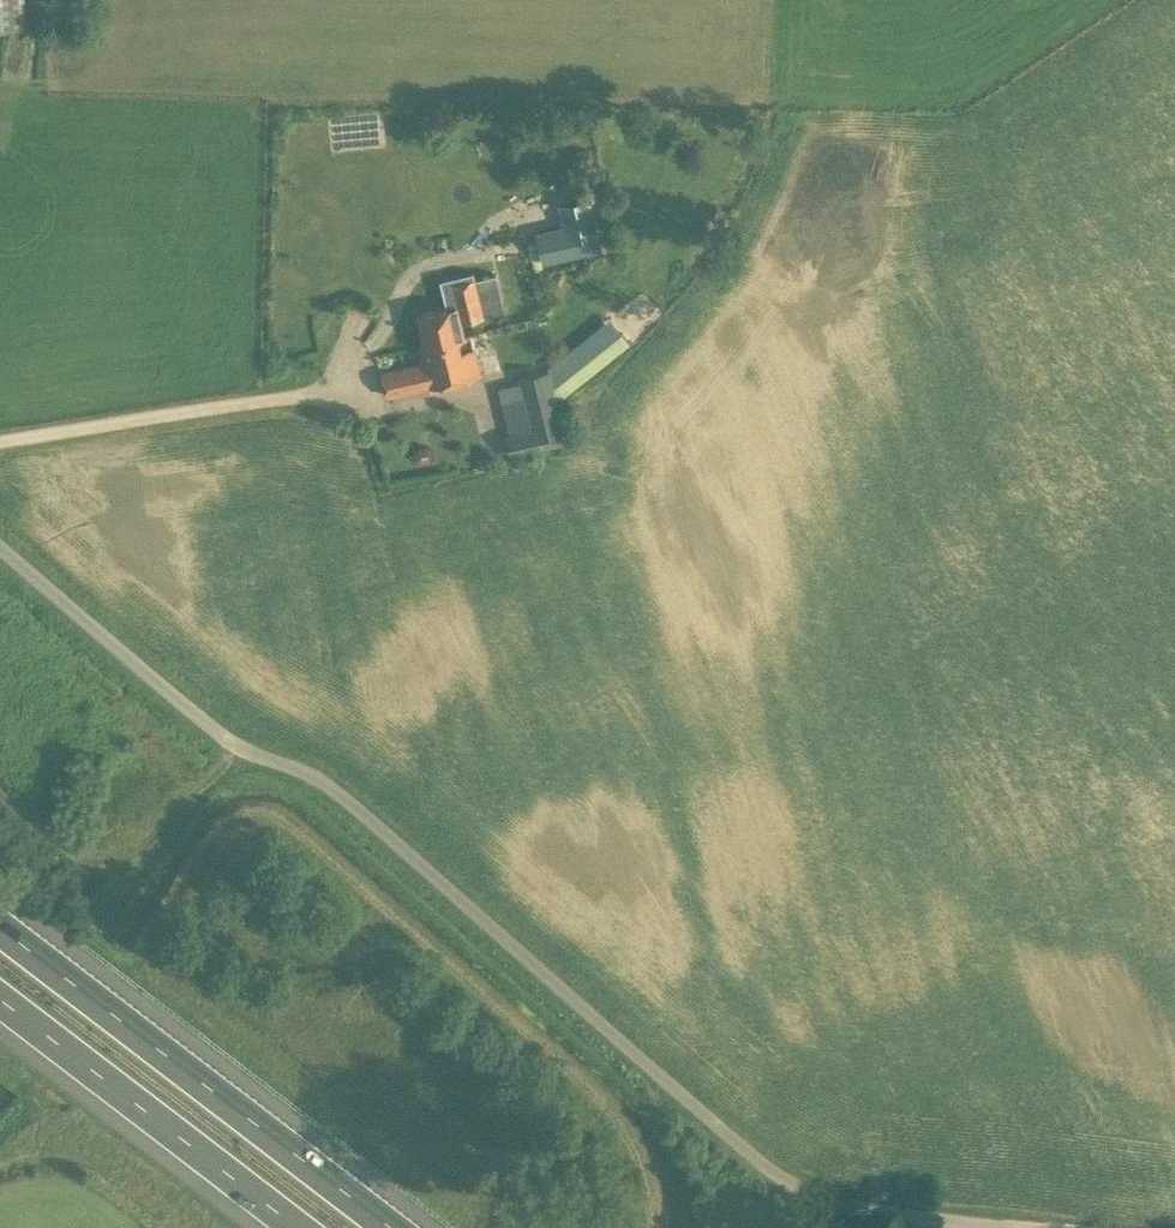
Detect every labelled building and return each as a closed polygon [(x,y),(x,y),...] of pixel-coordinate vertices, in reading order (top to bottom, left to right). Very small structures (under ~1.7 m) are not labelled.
[(565,225),(537,232),(544,260),(600,247),(588,198),(560,205),(565,225)] [(495,273),(476,278),(452,284),(457,304),(418,314),(425,343),(425,344),(464,335),(464,334),(461,321),(485,315),(504,311),(495,273)] [(560,412),(558,401),(630,343),(621,331),(576,367),(571,360),(571,361),(567,356),(550,370),(550,368),(520,375),(522,382),(525,396),(533,427),(510,433),(505,434),(510,455),(565,442),(564,438),(568,437),(563,412),(560,412)] [(423,362),(382,372),(387,395),(391,394),(429,385),(429,384),(480,372),(471,332),(464,334),(464,335),(425,344),(425,343),(419,345),(423,362)]
